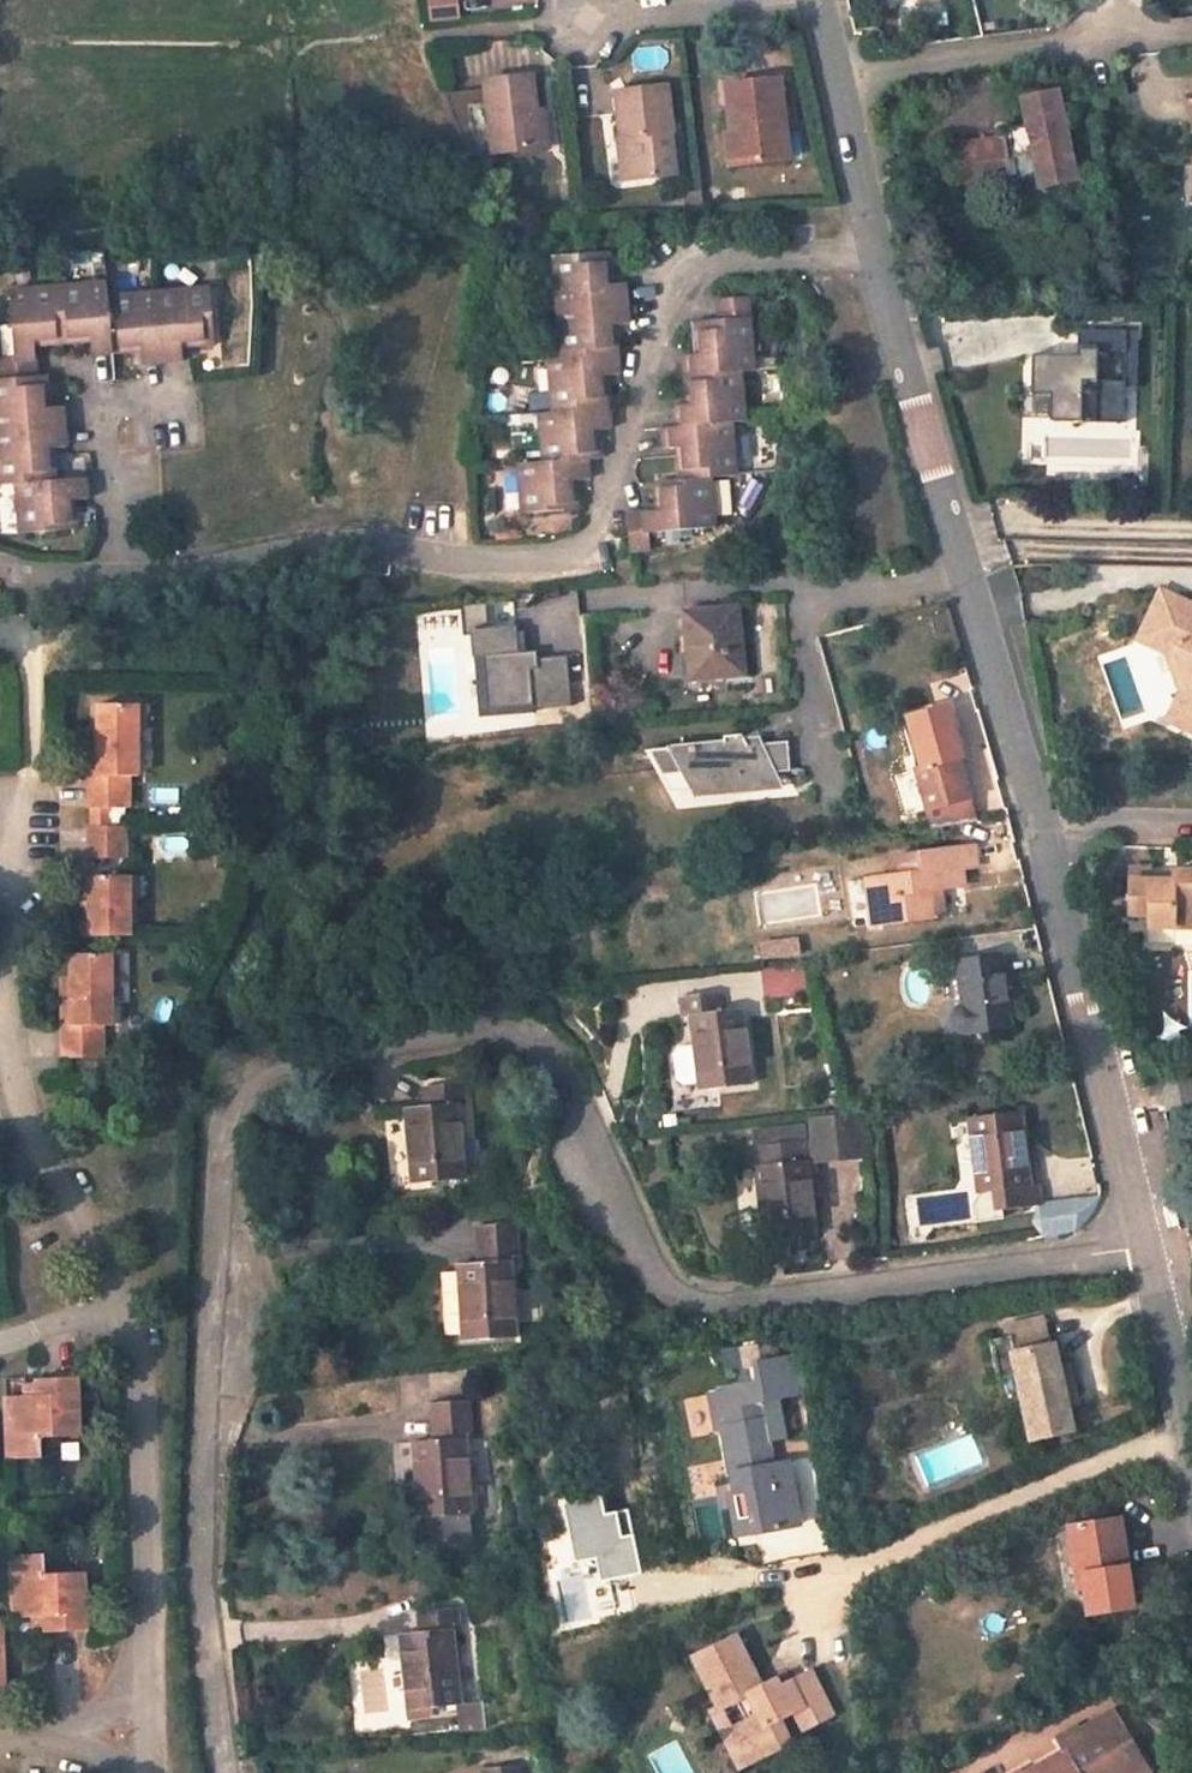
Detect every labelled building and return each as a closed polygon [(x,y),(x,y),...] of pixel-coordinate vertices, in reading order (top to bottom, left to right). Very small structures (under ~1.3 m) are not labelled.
[(434,15),(460,12),(459,0),(432,0),(434,15)] [(485,82),(492,152),(538,147),(533,109),(529,77),(485,82)] [(786,162),(777,82),(726,86),(731,135),(740,134),(743,166),(786,162)] [(627,143),(631,182),(673,177),(668,132),(673,131),(668,88),(617,93),(624,143),(627,143)] [(1075,181),(1055,92),(1024,98),(1027,126),(1009,129),(999,138),(958,143),(963,182),(1034,173),(1035,187),(1075,181)] [(538,147),(548,146),(543,108),(533,109),(538,147)] [(731,135),(726,135),(729,167),(743,166),(740,134),(731,135)] [(624,143),(617,143),(621,183),(631,182),(627,143),(624,143)] [(808,243),(807,223),(784,223),(786,244),(808,243)] [(519,465),(523,514),(577,510),(575,481),(586,480),(584,460),(597,460),(595,431),(608,430),(604,375),(617,374),(613,326),(624,325),(621,283),(609,283),(607,254),(555,258),(562,358),(548,360),(552,412),(541,413),(543,463),(519,465)] [(60,343),(89,341),(90,349),(112,348),(108,296),(107,286),(57,289),(60,343)] [(15,357),(1,359),(2,379),(0,379),(0,433),(62,428),(61,407),(48,407),(45,376),(38,376),(36,344),(60,343),(57,289),(10,292),(14,343),(15,357)] [(141,360),(182,358),(181,345),(215,343),(210,292),(108,296),(112,348),(112,350),(140,349),(141,360)] [(750,371),(744,297),(720,299),(721,319),(696,322),(699,354),(685,355),(688,405),(675,406),(676,428),(663,429),(664,448),(679,446),(681,479),(657,481),(658,512),(626,515),(628,551),(650,549),(649,534),(712,529),(709,477),(731,476),(728,436),(728,424),(742,423),(738,371),(750,371)] [(1062,389),(1061,418),(1132,419),(1134,327),(1084,326),(1084,351),(1034,350),(1033,389),(1062,389)] [(0,344),(0,352),(1,359),(15,357),(14,343),(0,344)] [(728,436),(742,435),(742,423),(728,424),(728,436)] [(50,448),(64,447),(62,428),(0,433),(0,464),(2,484),(20,483),(24,533),(73,528),(71,499),(86,498),(84,477),(53,480),(50,448)] [(1150,635),(1168,593),(1159,589),(1136,640),(1165,653),(1177,696),(1163,725),(1173,730),(1188,697),(1174,645),(1150,635)] [(1168,593),(1150,635),(1174,645),(1188,697),(1173,730),(1191,739),(1191,604),(1168,593)] [(488,604),(462,605),(464,630),(470,630),(472,658),(474,658),(478,717),(533,713),(532,709),(572,707),(568,656),(538,659),(537,651),(519,653),(517,625),(490,627),(488,604)] [(733,608),(683,613),(690,678),(740,672),(733,608)] [(110,807),(126,807),(127,776),(134,776),(135,704),(100,705),(100,728),(99,775),(88,775),(88,807),(110,807)] [(100,728),(88,727),(88,775),(99,775),(100,728)] [(952,730),(915,739),(921,767),(917,768),(933,826),(973,821),(955,757),(960,756),(952,730)] [(717,744),(653,749),(670,786),(692,784),(695,787),(758,783),(757,773),(790,770),(785,742),(761,744),(758,736),(745,739),(741,735),(721,737),(717,744)] [(110,807),(88,807),(88,827),(110,827),(110,807)] [(89,861),(124,861),(124,827),(110,827),(88,827),(89,861)] [(972,846),(889,857),(891,875),(866,879),(871,923),(942,915),(940,896),(928,897),(927,889),(939,887),(963,884),(961,868),(974,866),(972,846)] [(1174,872),(1174,882),(1151,882),(1152,870),(1131,869),(1130,913),(1146,914),(1173,914),(1172,928),(1191,928),(1191,872),(1174,872)] [(128,876),(91,875),(90,905),(90,937),(128,936),(128,876)] [(928,897),(940,896),(939,887),(927,889),(928,897)] [(90,905),(81,906),(80,936),(90,937),(90,905)] [(1146,914),(1146,927),(1172,928),(1173,914),(1146,914)] [(109,1027),(109,952),(72,952),(72,980),(72,1025),(63,1025),(62,1057),(101,1056),(100,1027),(109,1027)] [(963,1002),(959,1006),(956,1011),(954,1016),(954,1023),(957,1028),(961,1032),(970,1033),(1008,1026),(998,956),(944,961),(945,972),(959,971),(963,1002)] [(800,965),(764,970),(763,998),(799,993),(800,965)] [(72,980),(63,980),(63,1025),(72,1025),(72,980)] [(717,992),(679,996),(682,1017),(690,1016),(698,1092),(748,1086),(738,1009),(719,1011),(717,992)] [(1191,1079),(1191,1073),(1161,1077),(1167,1109),(1191,1106),(1191,1079)] [(408,1109),(414,1183),(463,1179),(457,1104),(463,1102),(461,1082),(426,1087),(427,1107),(408,1109)] [(1018,1113),(968,1118),(981,1213),(1037,1207),(1034,1186),(1028,1188),(1018,1113)] [(812,1140),(747,1149),(750,1168),(757,1167),(766,1242),(815,1236),(806,1161),(814,1160),(812,1140)] [(459,1266),(465,1340),(516,1338),(510,1261),(517,1261),(514,1225),(477,1229),(480,1263),(459,1266)] [(1045,1347),(1039,1321),(1003,1330),(1005,1338),(984,1343),(993,1381),(1012,1376),(1027,1439),(1067,1429),(1048,1346),(1045,1347)] [(799,1355),(756,1364),(761,1387),(763,1400),(805,1392),(799,1355)] [(41,1436),(80,1435),(77,1376),(37,1379),(37,1381),(38,1393),(26,1394),(6,1395),(8,1458),(41,1456),(41,1436)] [(37,1381),(25,1382),(26,1394),(38,1393),(37,1381)] [(763,1400),(761,1387),(708,1397),(714,1430),(725,1429),(733,1473),(736,1492),(746,1491),(753,1532),(798,1524),(788,1474),(777,1474),(775,1464),(763,1400)] [(414,1442),(421,1521),(410,1521),(413,1549),(476,1544),(466,1440),(472,1439),(468,1403),(431,1404),(435,1441),(414,1442)] [(788,1474),(786,1462),(775,1464),(777,1474),(788,1474)] [(733,1473),(724,1474),(736,1535),(753,1532),(746,1491),(736,1492),(733,1473)] [(1132,1606),(1118,1521),(1069,1529),(1074,1556),(1080,1554),(1085,1588),(1089,1612),(1132,1606)] [(44,1552),(12,1553),(15,1616),(33,1615),(47,1614),(47,1628),(47,1631),(87,1629),(83,1570),(45,1571),(44,1552)] [(1074,1556),(1079,1589),(1085,1588),(1080,1554),(1074,1556)] [(460,1704),(453,1631),(460,1630),(457,1610),(421,1615),(424,1634),(400,1637),(409,1710),(460,1704)] [(47,1628),(47,1614),(33,1615),(35,1629),(47,1628)] [(696,1660),(721,1709),(737,1701),(746,1719),(733,1726),(751,1761),(789,1742),(780,1721),(794,1714),(803,1729),(832,1715),(811,1674),(779,1689),(774,1680),(763,1686),(738,1638),(696,1660)] [(477,1729),(474,1709),(473,1703),(460,1704),(463,1730),(477,1729)] [(483,1729),(481,1707),(474,1709),(477,1729),(483,1729)] [(721,1709),(713,1713),(741,1766),(751,1761),(733,1726),(725,1711),(723,1713),(721,1709)] [(1113,1717),(1080,1736),(1076,1729),(1058,1740),(1065,1752),(1029,1772),(1147,1772),(1113,1717)]
